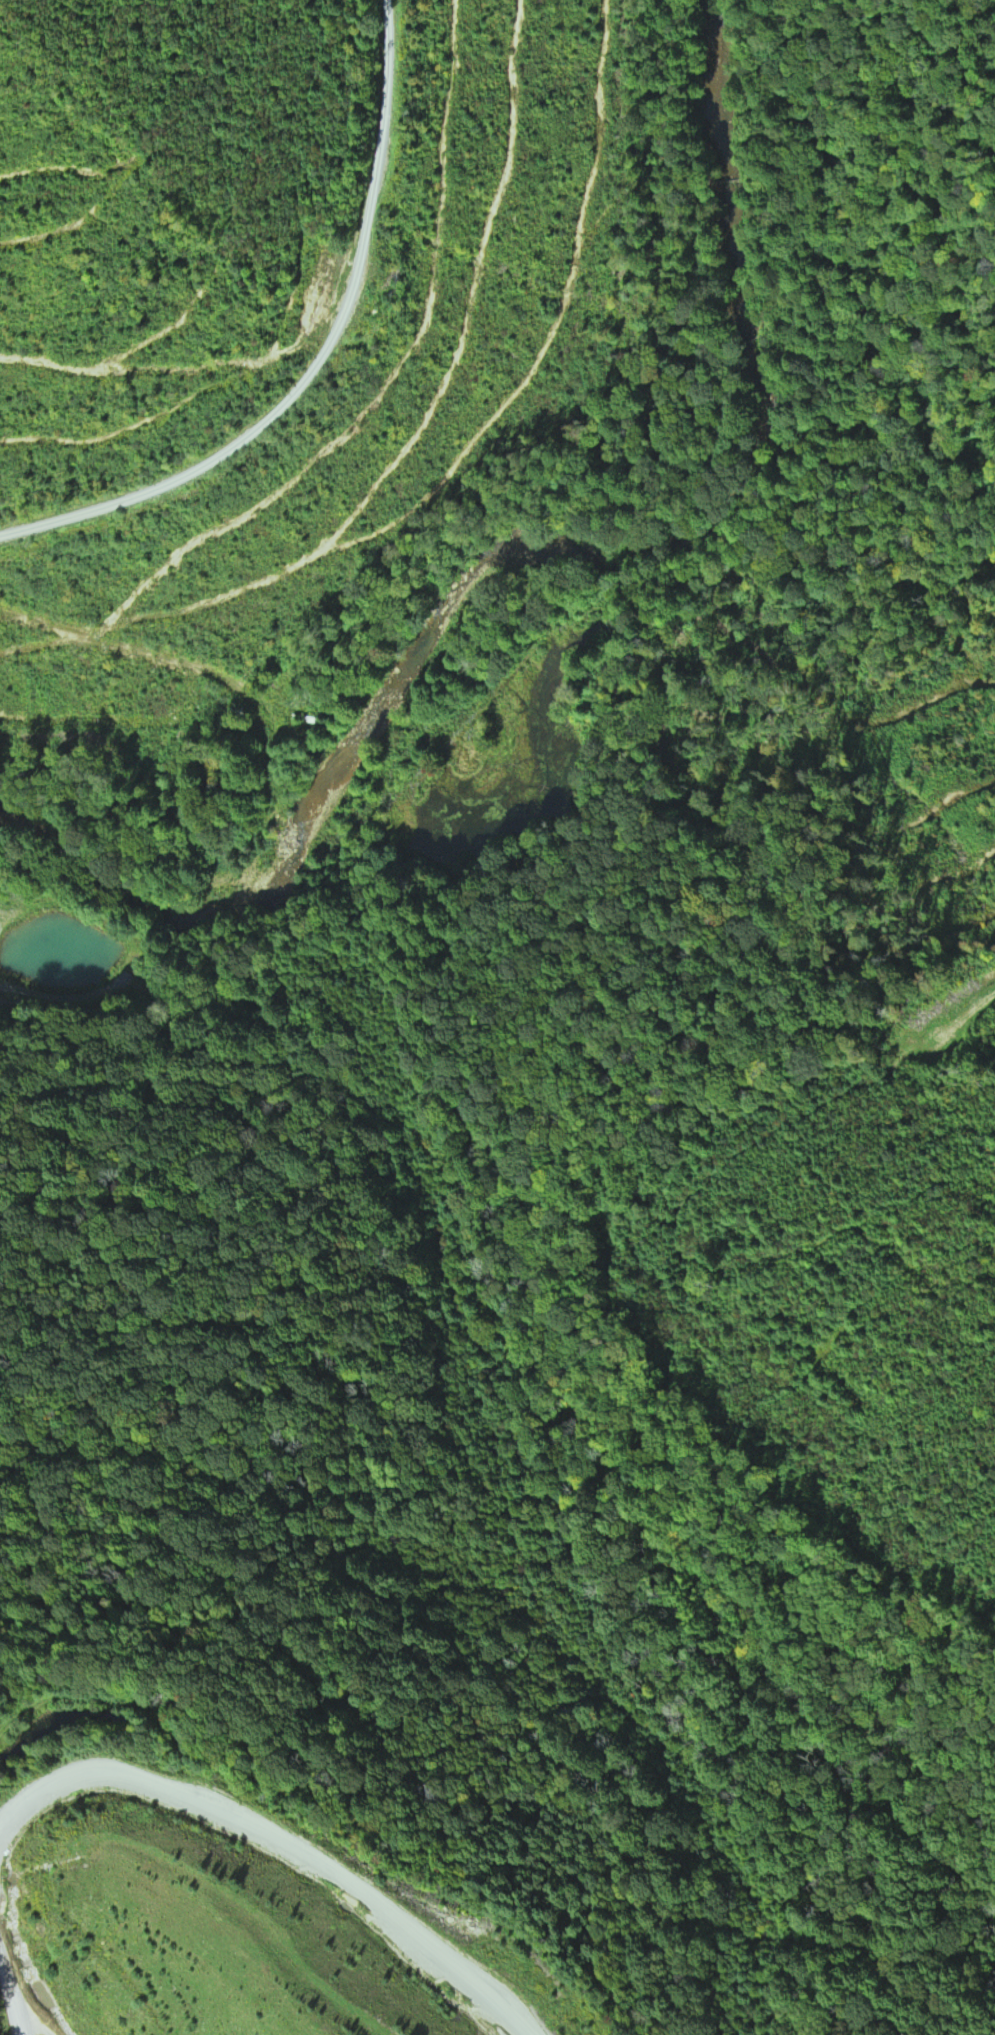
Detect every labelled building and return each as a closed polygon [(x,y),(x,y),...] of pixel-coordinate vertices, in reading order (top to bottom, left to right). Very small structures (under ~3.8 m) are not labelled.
[(293,716),(316,723),(317,718),(294,712),(293,716)]
